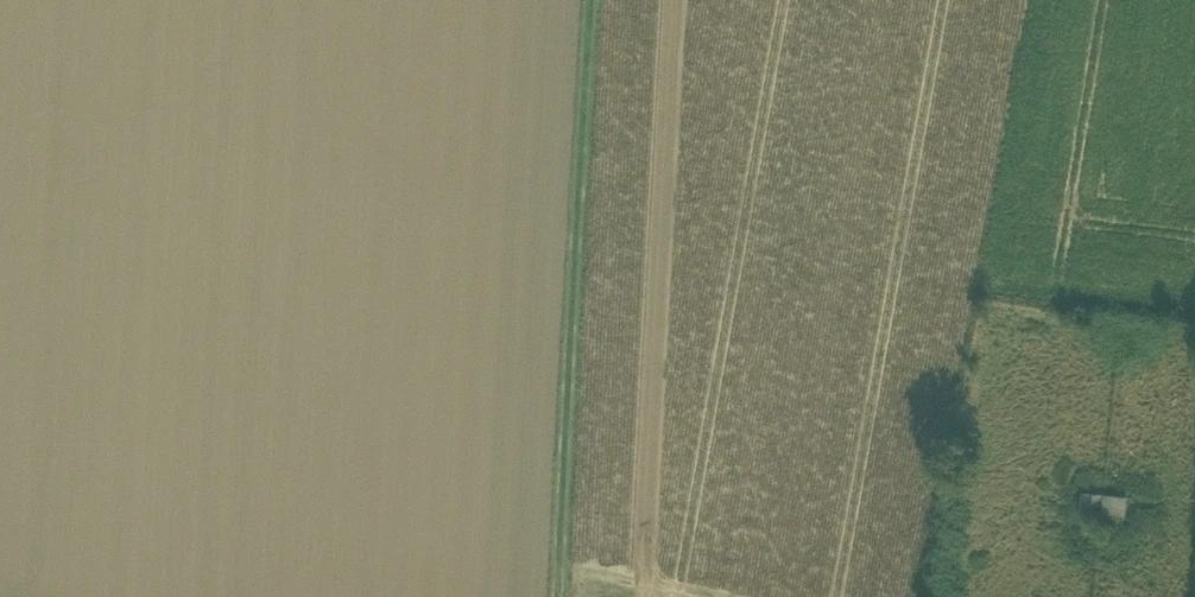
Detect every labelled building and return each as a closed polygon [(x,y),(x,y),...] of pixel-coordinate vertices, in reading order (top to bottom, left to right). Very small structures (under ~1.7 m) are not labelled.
[(1126,513),(1126,492),(1081,491),(1080,512),(1126,513)]
